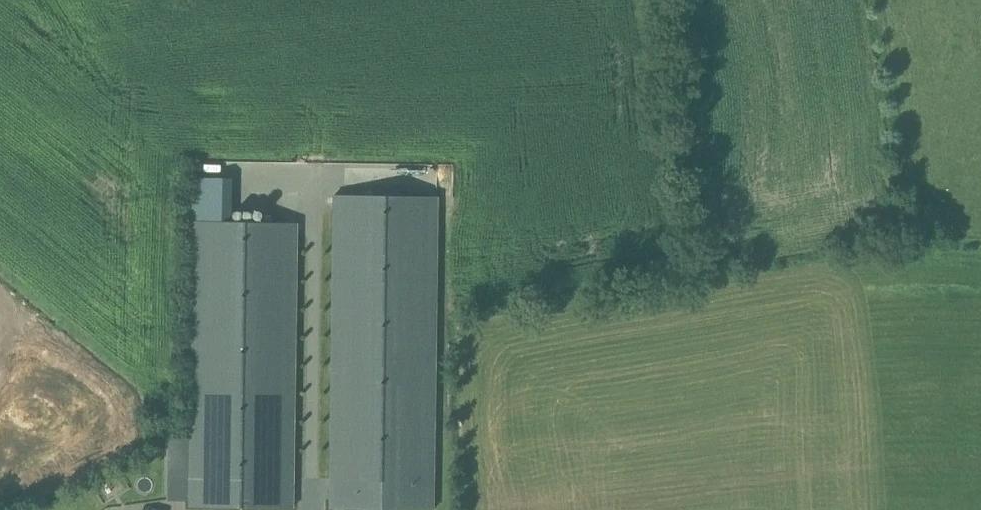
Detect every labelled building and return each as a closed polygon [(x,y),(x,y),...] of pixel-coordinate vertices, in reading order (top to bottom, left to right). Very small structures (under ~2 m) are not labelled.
[(232,223),(232,178),(193,178),(192,222),(232,223)] [(333,196),(329,509),(432,509),(434,509),(438,198),(333,196)] [(232,223),(192,222),(189,506),(293,508),(297,224),(232,223)] [(173,500),(157,499),(157,509),(172,509),(173,500)]
